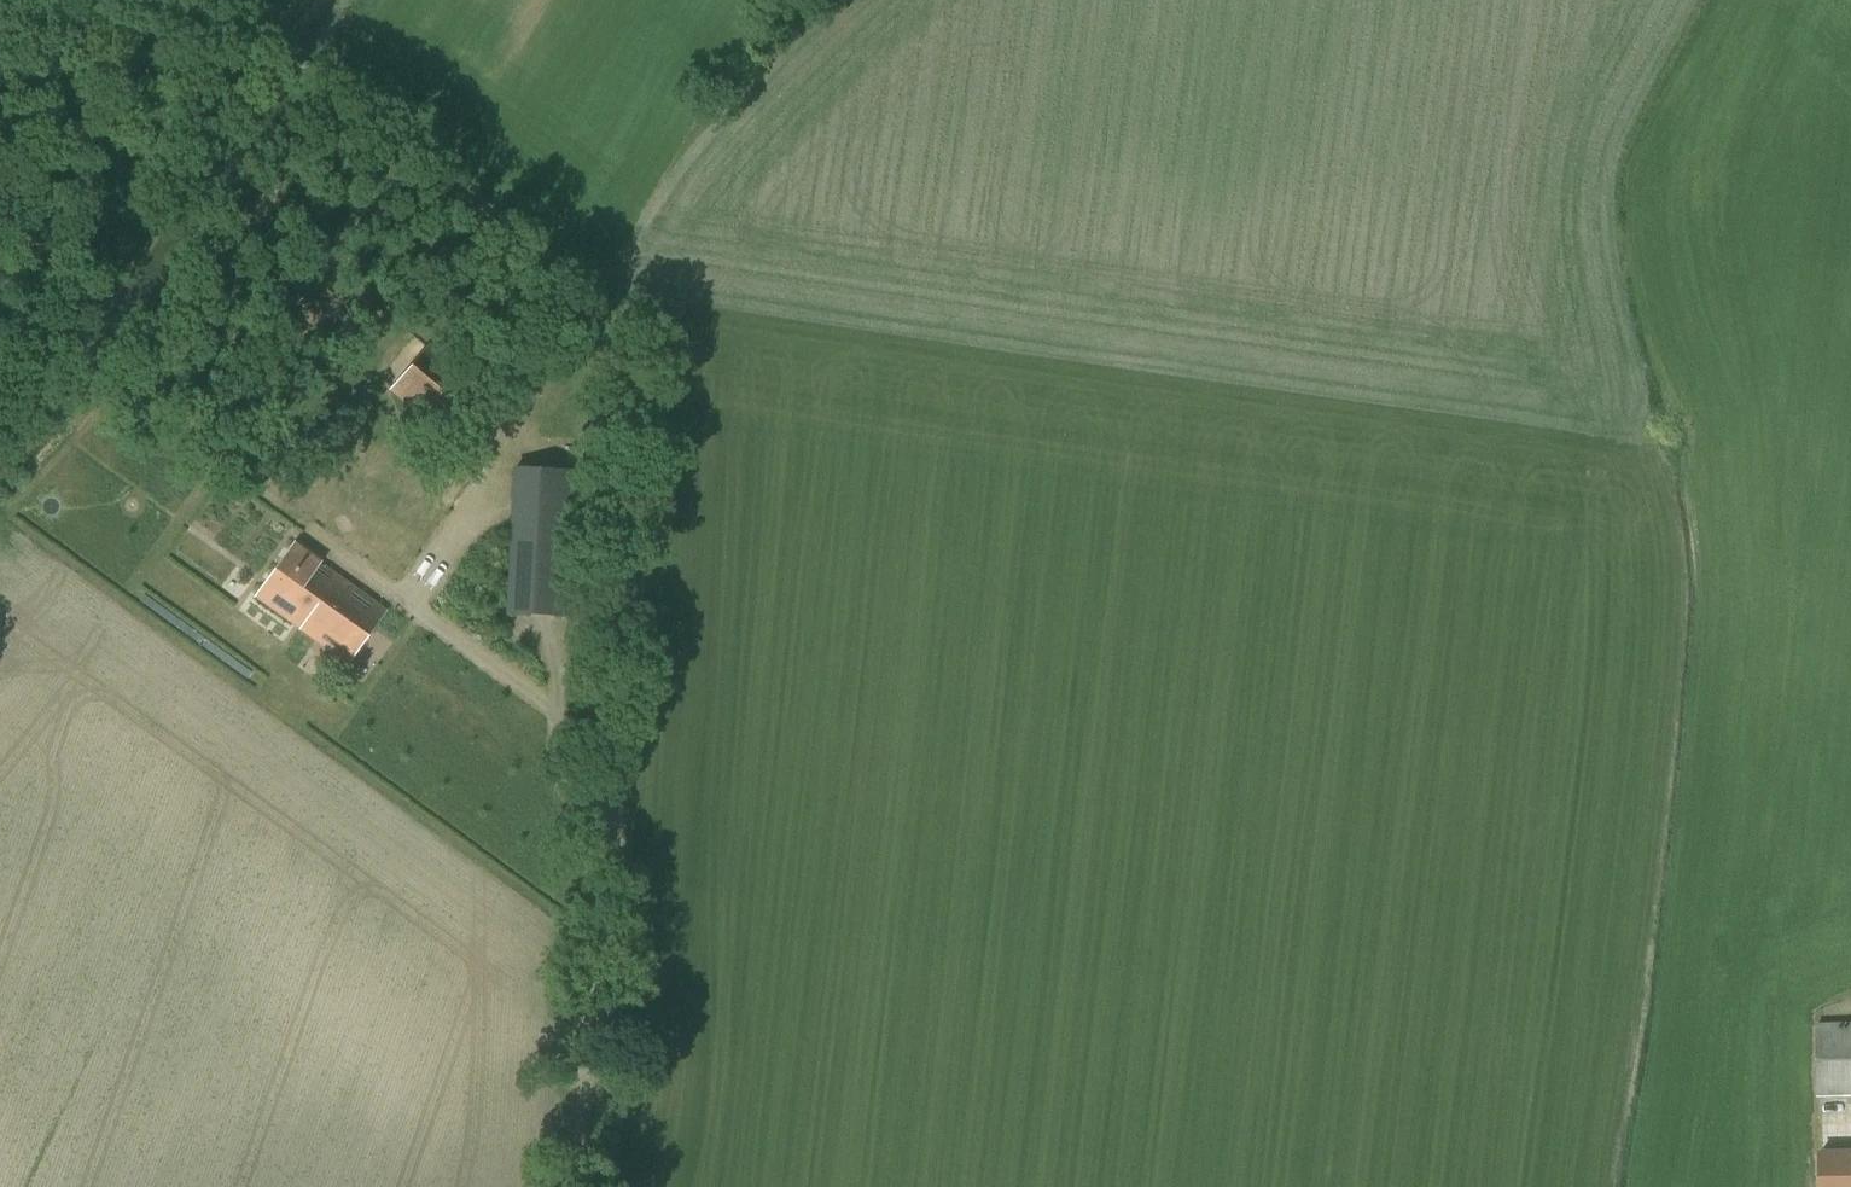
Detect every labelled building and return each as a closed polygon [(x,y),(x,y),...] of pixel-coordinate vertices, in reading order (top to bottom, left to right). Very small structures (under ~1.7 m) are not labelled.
[(430,342),(388,391),(452,443),(493,394),(430,342)] [(514,467),(506,615),(583,619),(592,471),(514,467)] [(255,597),(347,664),(386,611),(293,544),(255,597)] [(1817,1097),(1850,1096),(1850,1022),(1816,1023),(1817,1097)] [(1819,1152),(1820,1186),(1850,1186),(1850,1151),(1819,1152)]
